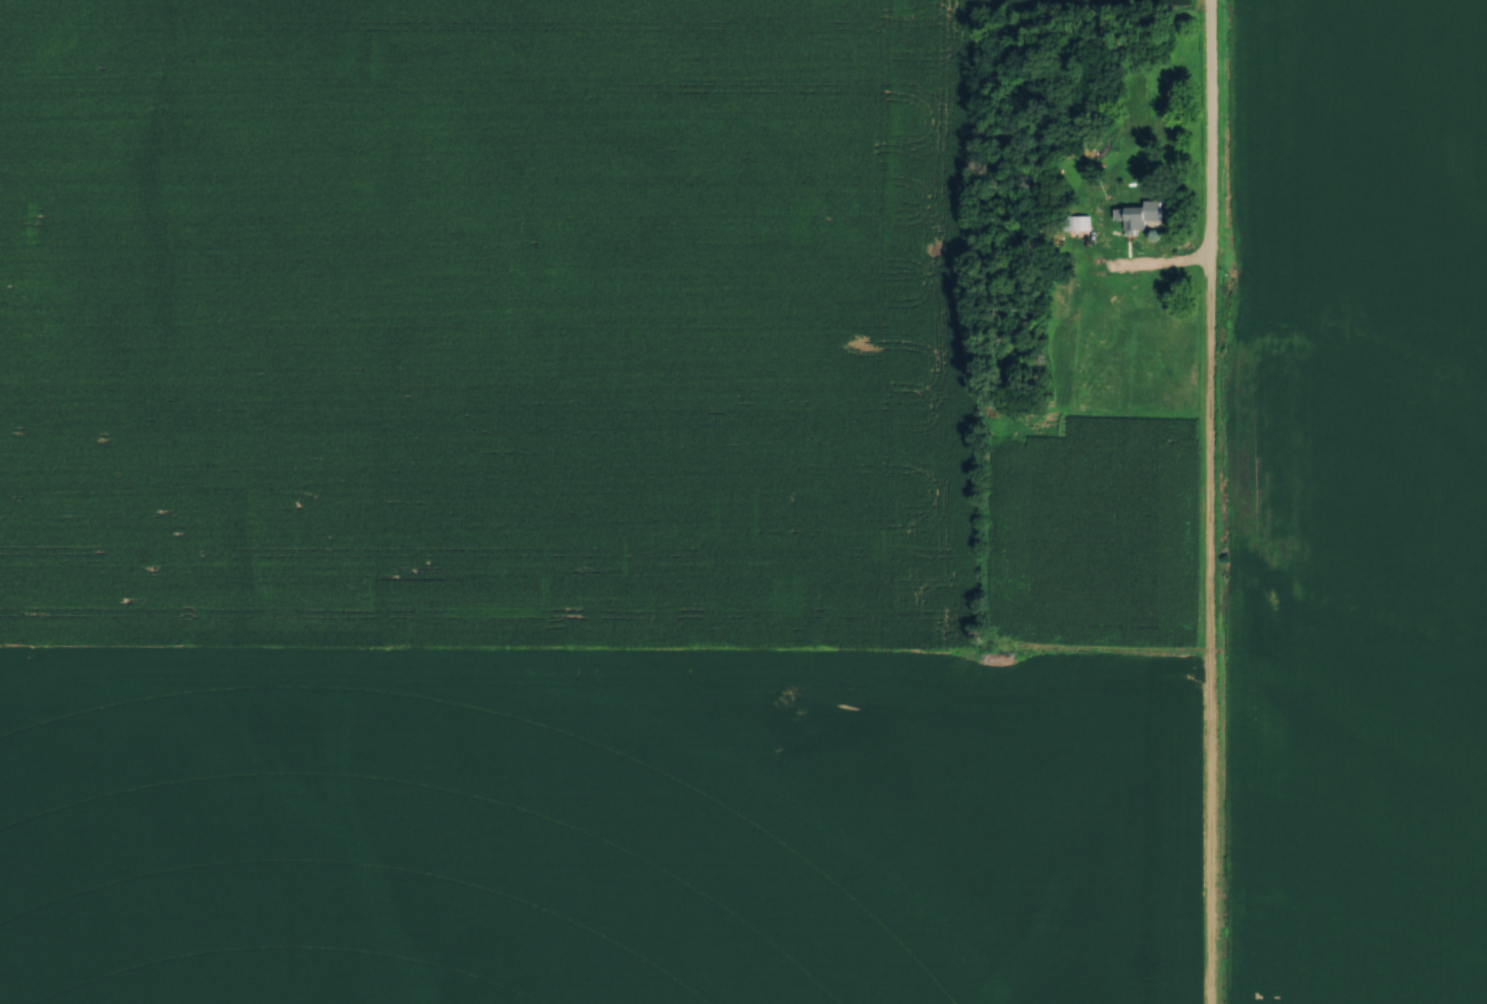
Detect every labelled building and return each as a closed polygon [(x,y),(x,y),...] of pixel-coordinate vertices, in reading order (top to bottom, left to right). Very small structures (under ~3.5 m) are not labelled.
[(1144,202),(1114,203),(1114,215),(1125,215),(1125,230),(1137,230),(1136,225),(1146,225),(1145,216),(1161,215),(1161,195),(1144,196),(1144,202)] [(1076,224),(1088,223),(1088,211),(1075,211),(1076,224)]
